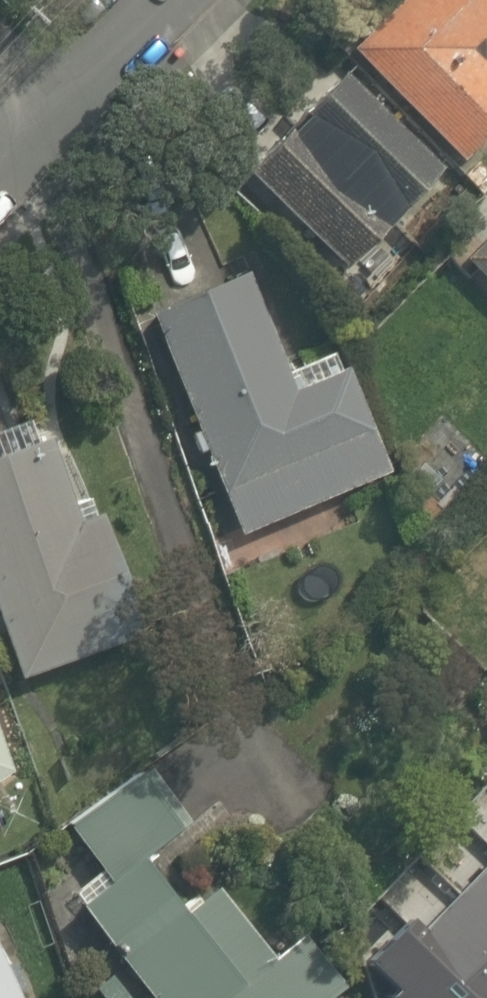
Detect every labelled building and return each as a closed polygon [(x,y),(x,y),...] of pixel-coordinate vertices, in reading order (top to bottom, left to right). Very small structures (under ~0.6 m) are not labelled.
[(336,48),(451,157),(486,119),(486,0),(381,0),(336,48)] [(426,182),(315,69),(221,162),(333,275),(426,182)] [(456,274),(437,293),(476,330),(486,319),(486,223),(447,265),(456,274)] [(214,246),(122,285),(229,537),(380,473),(331,356),(271,381),(214,246)] [(24,427),(0,436),(0,661),(4,672),(126,626),(73,487),(50,496),(24,427)] [(16,763),(0,727),(0,773),(16,763)] [(138,771),(59,839),(85,870),(57,894),(146,997),(303,997),(335,971),(294,924),(257,956),(195,884),(170,905),(134,863),(182,822),(138,771)] [(1,987),(25,972),(0,930),(0,997),(8,997),(1,987)]
